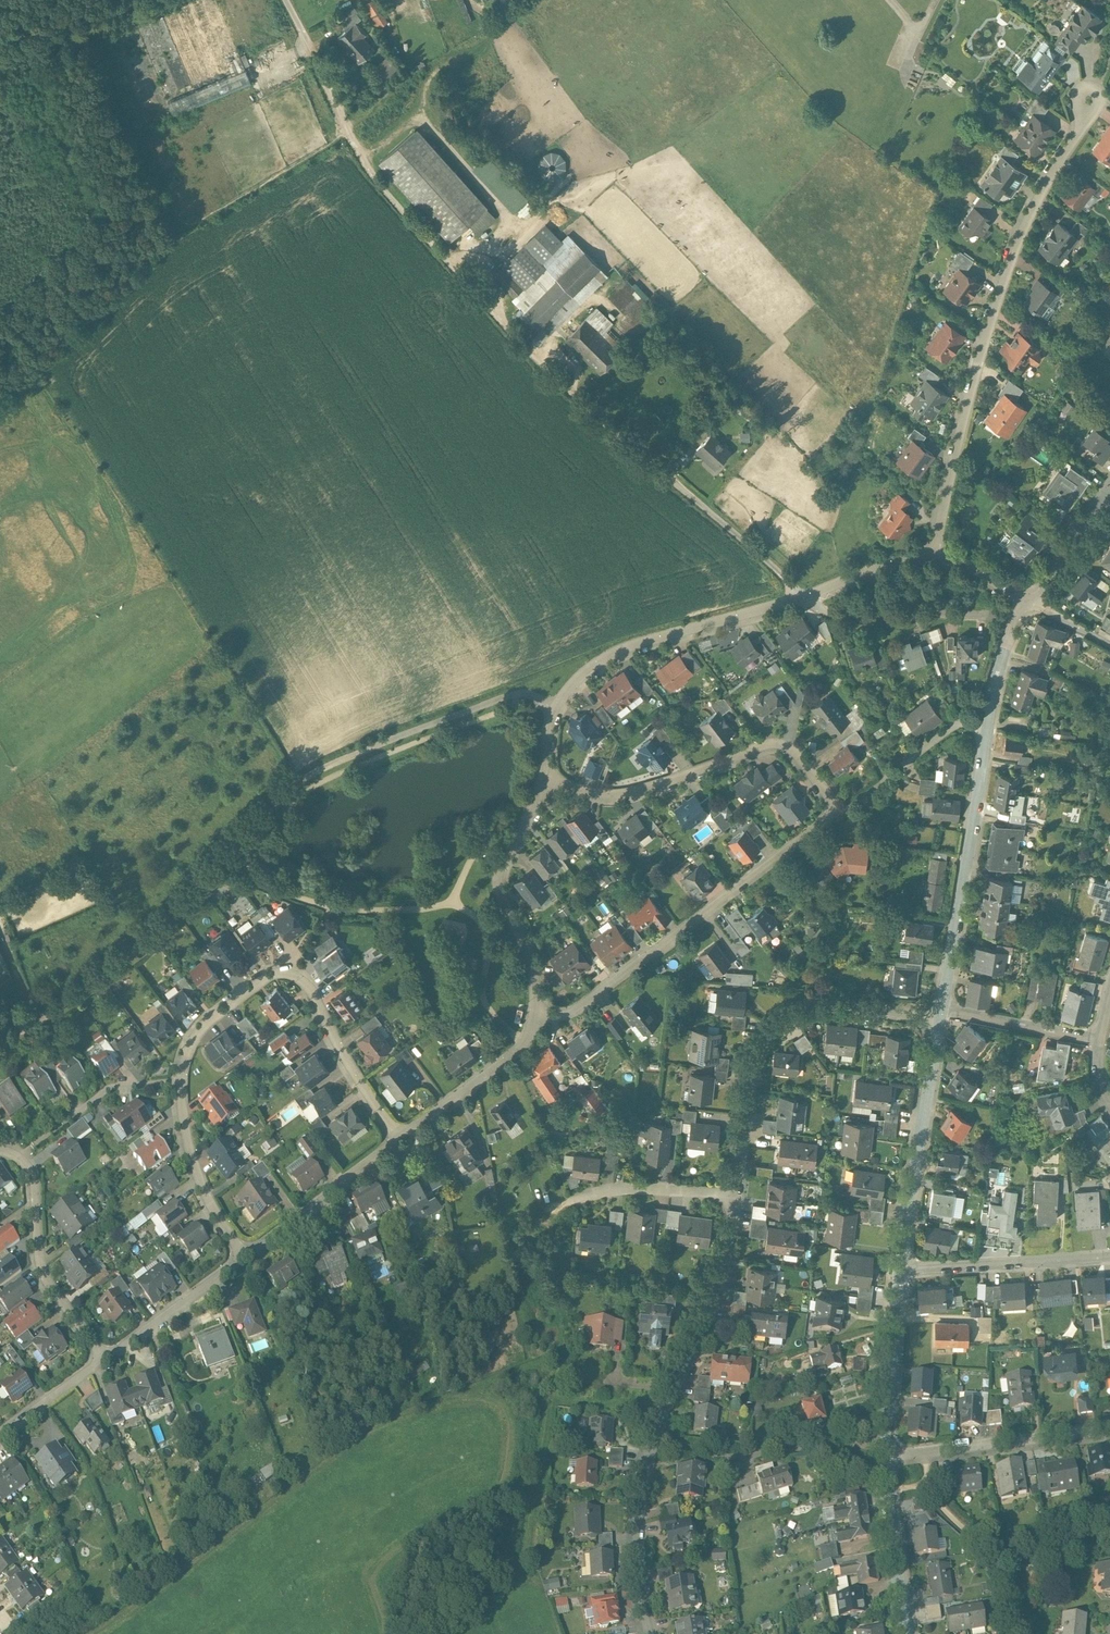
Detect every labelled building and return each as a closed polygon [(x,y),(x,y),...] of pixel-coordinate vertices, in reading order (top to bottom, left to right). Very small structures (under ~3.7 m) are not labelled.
[(215,0),(193,0),(104,37),(142,128),(250,83),(215,0)] [(364,8),(380,28),(387,23),(371,2),(364,8)] [(1099,16),(1082,4),(1077,11),(1075,10),(1071,11),(1068,15),(1069,18),(1071,20),(1067,26),(1066,25),(1066,26),(1080,36),(1083,38),(1090,30),(1091,31),(1094,31),(1098,25),(1097,23),(1096,21),(1099,16)] [(353,7),(339,20),(343,25),(356,13),(358,12),(353,7)] [(1012,14),(1010,12),(1008,10),(1005,9),(1001,13),(1008,19),(1012,14)] [(356,13),(343,25),(345,32),(349,28),(350,29),(356,24),(361,19),(356,13)] [(345,32),(338,38),(347,48),(361,36),(362,38),(366,35),(356,24),(350,29),(349,28),(345,32)] [(1080,36),(1066,26),(1055,41),(1056,42),(1065,48),(1069,51),(1080,36)] [(362,38),(361,36),(347,48),(360,62),(374,50),(362,38)] [(1065,48),(1056,42),(1053,46),(1051,44),(1051,46),(1061,53),(1065,48)] [(1051,46),(1049,44),(1044,50),(1044,51),(1057,61),(1058,61),(1063,55),(1061,53),(1051,46)] [(1044,52),(1038,47),(1031,56),(1036,60),(1033,63),(1023,76),(1023,77),(1038,88),(1044,79),(1043,79),(1057,61),(1044,51),(1044,52)] [(388,56),(376,67),(388,80),(400,70),(388,56)] [(1026,58),(1017,71),(1023,76),(1033,63),(1026,58)] [(1049,106),(1035,95),(1030,102),(1044,112),(1049,106)] [(1044,112),(1030,102),(1026,108),(1033,113),(1040,118),(1044,112)] [(1109,119),(1109,108),(1106,105),(1101,114),(1109,119)] [(1040,118),(1033,113),(1024,125),(1045,141),(1054,128),(1040,118)] [(1104,130),(1105,131),(1093,147),(1103,154),(1104,152),(1109,157),(1109,123),(1104,130)] [(1045,141),(1024,125),(1015,137),(1036,153),(1045,141)] [(485,207),(415,129),(380,160),(450,238),(468,223),(485,207)] [(1018,153),(1004,143),(997,152),(1000,154),(1001,154),(1012,162),(1018,153)] [(563,150),(538,156),(543,178),(568,173),(563,150)] [(1000,154),(995,162),(986,175),(985,175),(980,182),(984,184),(983,185),(984,186),(985,185),(994,192),(999,186),(1010,193),(1016,186),(1015,185),(1020,179),(1026,172),(1012,162),(1001,154),(1000,154)] [(528,198),(488,155),(473,169),(513,212),(528,198)] [(1078,174),(1073,180),(1072,179),(1066,188),(1067,188),(1062,195),(1078,207),(1090,190),(1094,186),(1090,183),(1078,174)] [(1105,185),(1094,178),(1090,183),(1094,186),(1090,190),(1097,195),(1105,185)] [(992,204),(980,195),(972,205),(974,207),(974,206),(983,213),(986,208),(988,209),(992,204)] [(974,207),(959,227),(966,231),(980,229),(982,230),(988,222),(984,218),(986,215),(983,213),(974,206),(974,207)] [(485,207),(468,223),(476,232),(494,217),(485,207)] [(1077,219),(1073,225),(1085,235),(1089,229),(1077,219)] [(1058,222),(1054,227),(1053,227),(1045,237),(1046,237),(1039,247),(1057,261),(1077,236),(1058,222)] [(502,266),(507,271),(524,289),(546,267),(541,262),(563,241),(545,224),(502,266)] [(563,241),(541,262),(546,267),(573,240),(569,235),(563,241)] [(573,240),(546,267),(578,299),(580,301),(607,275),(573,240)] [(974,260),(960,250),(950,263),(960,270),(960,269),(965,273),(974,260)] [(578,299),(546,267),(524,289),(515,297),(513,299),(521,308),(545,332),(578,299)] [(965,273),(960,269),(960,270),(954,278),(952,277),(951,280),(952,280),(952,281),(951,281),(949,281),(946,285),(946,288),(946,289),(945,290),(954,297),(957,297),(965,302),(967,299),(966,297),(968,294),(971,294),(979,283),(965,273)] [(497,277),(498,279),(515,297),(524,289),(507,271),(505,270),(502,270),(500,271),(498,272),(497,274),(497,277)] [(1067,287),(1053,277),(1046,286),(1056,293),(1060,296),(1067,287)] [(643,299),(624,279),(619,284),(638,304),(643,299)] [(1040,281),(1025,302),(1032,307),(1031,308),(1033,310),(1034,309),(1047,318),(1054,309),(1048,304),(1056,293),(1046,286),(1040,281)] [(638,304),(619,284),(610,293),(630,313),(638,304)] [(630,313),(622,321),(628,327),(637,336),(652,321),(645,314),(652,308),(643,299),(638,304),(630,313)] [(612,322),(596,307),(585,318),(601,334),(612,322)] [(545,332),(521,308),(511,318),(537,345),(547,334),(545,332)] [(601,334),(585,318),(584,319),(585,319),(567,337),(566,337),(566,338),(567,339),(601,372),(620,352),(601,334)] [(622,332),(612,322),(601,334),(620,352),(637,336),(628,327),(622,332)] [(945,322),(928,347),(946,360),(964,336),(945,322)] [(1045,339),(1034,331),(1027,340),(1028,341),(1028,340),(1039,348),(1045,339)] [(1100,349),(1109,356),(1109,355),(1109,336),(1100,349)] [(1018,337),(1014,342),(1013,341),(1004,353),(1010,357),(1008,360),(1009,363),(1013,366),(1016,366),(1017,364),(1023,369),(1030,360),(1033,362),(1037,362),(1039,358),(1039,354),(1036,352),(1039,348),(1028,340),(1028,341),(1026,343),(1018,337)] [(686,359),(676,348),(670,354),(680,365),(686,359)] [(653,358),(641,357),(640,370),(652,371),(653,358)] [(940,375),(926,365),(919,375),(926,379),(934,384),(940,375)] [(934,384),(926,379),(911,401),(916,405),(914,408),(916,409),(913,412),(920,417),(923,414),(924,415),(926,412),(932,416),(948,394),(934,384)] [(1009,379),(998,394),(1006,399),(1007,398),(1014,402),(1023,390),(1009,379)] [(1014,402),(1007,398),(1006,399),(1003,404),(1000,402),(988,419),(1004,431),(1009,424),(1012,426),(1024,410),(1014,402)] [(1067,401),(1062,408),(1066,412),(1072,404),(1067,401)] [(926,435),(914,426),(907,436),(913,439),(919,443),(926,435)] [(1094,426),(1083,439),(1095,448),(1094,449),(1095,449),(1092,453),(1102,461),(1109,450),(1109,442),(1106,439),(1107,436),(1094,426)] [(710,434),(697,449),(716,466),(730,452),(710,434)] [(919,443),(913,439),(897,460),(917,475),(933,453),(919,443)] [(1066,461),(1048,486),(1045,484),(1039,492),(1054,503),(1057,498),(1069,506),(1089,478),(1089,479),(1090,477),(1087,474),(1086,475),(1066,461)] [(909,500),(897,492),(891,500),(895,503),(896,502),(903,508),(909,500)] [(1069,506),(1057,498),(1054,503),(1049,510),(1061,518),(1069,506)] [(895,503),(880,524),(889,530),(892,529),(898,534),(904,526),(904,524),(910,516),(905,512),(904,508),(903,508),(896,502),(895,503)] [(1038,518),(1027,509),(1019,520),(1020,521),(1021,520),(1031,527),(1038,518)] [(1031,527),(1021,520),(1020,521),(1010,534),(1012,535),(1004,544),(1012,550),(1012,553),(1021,552),(1022,553),(1023,552),(1030,558),(1045,538),(1031,527)] [(1099,558),(1109,565),(1109,543),(1099,558)] [(1097,580),(1082,570),(1070,587),(1084,597),(1085,597),(1087,595),(1097,602),(1105,591),(1095,583),(1097,580)] [(1097,602),(1087,595),(1085,597),(1084,597),(1082,600),(1093,608),(1097,602)] [(815,634),(803,617),(789,627),(804,646),(811,641),(809,638),(815,634)] [(831,634),(825,619),(816,626),(825,638),(831,634)] [(1063,630),(1038,621),(1033,637),(1049,643),(1058,646),(1061,638),(1064,639),(1065,637),(1061,636),(1063,630)] [(939,626),(927,630),(927,631),(931,643),(943,639),(939,626)] [(804,646),(789,627),(784,631),(786,634),(779,638),(792,656),(805,646),(804,646)] [(927,631),(920,633),(924,645),(931,643),(927,631)] [(776,646),(766,632),(761,636),(771,650),(776,646)] [(967,635),(960,635),(960,637),(958,637),(958,644),(954,644),(953,649),(956,649),(956,657),(956,670),(966,670),(966,657),(977,657),(977,649),(977,637),(967,637),(967,635)] [(771,650),(761,636),(752,643),(759,652),(763,656),(771,650)] [(747,637),(744,639),(743,639),(740,638),(739,640),(738,642),(739,643),(732,648),(744,664),(759,652),(752,643),(747,637)] [(1049,643),(1033,637),(1027,653),(1044,659),(1049,643)] [(869,640),(848,647),(855,667),(875,661),(876,661),(873,654),(869,640)] [(920,642),(911,645),(909,640),(899,643),(904,656),(903,656),(904,657),(908,667),(926,661),(920,642)] [(1079,642),(1071,641),(1069,654),(1077,655),(1079,642)] [(701,666),(688,649),(678,657),(690,673),(691,674),(701,666)] [(771,650),(763,656),(765,659),(768,660),(770,663),(777,657),(771,650)] [(883,651),(873,654),(876,661),(875,661),(877,667),(887,664),(883,651)] [(678,657),(660,671),(665,679),(665,682),(667,684),(670,685),(674,682),(676,685),(686,678),(685,676),(690,673),(678,657)] [(767,665),(771,672),(779,666),(775,660),(767,665)] [(1039,675),(1022,670),(1017,686),(1033,691),(1038,676),(1039,675)] [(639,692),(623,671),(611,680),(627,701),(639,692)] [(1065,679),(1052,672),(1046,684),(1059,690),(1065,679)] [(654,689),(642,674),(635,678),(647,694),(654,689)] [(1041,677),(1038,676),(1033,691),(1042,694),(1044,686),(1043,686),(1045,681),(1040,679),(1041,677)] [(627,701),(611,680),(598,690),(614,711),(627,701)] [(1033,691),(1017,686),(1011,702),(1028,708),(1033,691)] [(773,690),(764,697),(762,695),(759,695),(756,697),(756,700),(757,702),(753,705),(763,719),(769,720),(785,708),(786,707),(778,696),(773,690)] [(795,703),(786,690),(778,696),(786,707),(785,708),(787,709),(795,703)] [(845,716),(828,694),(811,707),(831,735),(835,732),(837,734),(849,725),(850,724),(845,716)] [(724,697),(711,699),(712,705),(717,712),(717,711),(720,715),(731,707),(724,697)] [(927,699),(904,717),(918,735),(941,718),(927,699)] [(951,711),(944,701),(938,705),(945,715),(951,711)] [(614,719),(602,704),(595,709),(607,725),(614,719)] [(865,723),(858,706),(845,716),(850,724),(849,725),(853,731),(856,730),(865,723)] [(579,746),(588,748),(605,736),(587,710),(579,716),(571,715),(568,731),(579,746)] [(717,712),(701,724),(706,731),(704,732),(709,739),(711,738),(716,744),(733,732),(720,715),(717,711),(717,712)] [(672,738),(660,723),(650,731),(654,735),(662,745),(672,738)] [(1049,728),(1034,726),(1033,733),(1048,736),(1049,728)] [(861,737),(856,730),(853,731),(841,741),(845,746),(847,745),(848,746),(861,737)] [(654,735),(639,747),(641,749),(637,752),(646,764),(653,758),(659,765),(667,760),(661,752),(665,749),(662,745),(654,735)] [(1006,735),(1003,751),(1020,754),(1021,755),(1021,752),(1023,738),(1006,735)] [(845,771),(847,773),(861,763),(848,746),(847,745),(845,746),(833,755),(836,758),(828,763),(838,776),(845,771)] [(1031,754),(1021,752),(1021,755),(1020,754),(1019,763),(1029,764),(1030,764),(1031,754)] [(965,761),(945,758),(943,780),(962,782),(965,761)] [(599,779),(604,765),(589,759),(584,774),(599,779)] [(1019,763),(1015,762),(1013,770),(1027,773),(1029,764),(1019,763)] [(780,776),(772,765),(761,773),(769,783),(769,784),(780,776)] [(757,769),(752,773),(751,771),(743,777),(745,778),(735,785),(741,793),(745,794),(749,798),(769,783),(761,773),(757,769)] [(1017,777),(1000,774),(997,789),(1014,792),(1017,777)] [(936,779),(920,777),(919,784),(936,786),(936,779)] [(936,786),(919,784),(918,793),(934,794),(936,786)] [(811,811),(792,786),(771,801),(791,826),(802,818),(811,811)] [(1014,792),(997,789),(995,804),(1012,807),(1014,792)] [(695,795),(688,800),(684,800),(683,804),(676,810),(687,825),(692,825),(694,824),(701,824),(702,823),(703,817),(705,815),(706,810),(700,802),(695,795)] [(721,812),(709,796),(700,802),(706,810),(710,811),(714,816),(721,812)] [(959,800),(933,797),(932,801),(924,800),(923,815),(958,819),(959,800)] [(657,825),(645,809),(637,815),(649,831),(657,825)] [(593,824),(583,811),(568,822),(575,832),(581,840),(582,841),(596,831),(597,830),(593,824)] [(1025,814),(1011,811),(1009,819),(1010,819),(1024,822),(1025,814)] [(637,815),(636,814),(623,824),(623,826),(619,829),(624,835),(623,836),(625,838),(625,837),(631,844),(633,846),(634,846),(639,842),(639,841),(638,839),(649,831),(637,815)] [(568,822),(563,816),(557,821),(561,827),(562,826),(569,836),(575,832),(568,822)] [(753,819),(742,827),(744,830),(751,839),(762,830),(753,819)] [(1024,822),(1010,819),(1009,826),(1024,828),(1025,822),(1024,822)] [(610,835),(598,820),(593,824),(597,830),(596,831),(603,841),(610,835)] [(1009,826),(993,823),(990,843),(1020,849),(1024,828),(1009,826)] [(569,836),(562,826),(561,827),(547,838),(561,857),(567,852),(572,852),(575,850),(575,846),(576,845),(581,840),(575,832),(569,836)] [(751,839),(744,830),(730,841),(744,861),(759,849),(751,839)] [(874,844),(856,842),(855,849),(868,850),(868,852),(873,853),(874,844)] [(1020,849),(990,843),(987,864),(1002,866),(1017,869),(1020,849)] [(545,846),(529,858),(544,877),(559,866),(560,866),(556,861),(545,846)] [(855,849),(844,847),(826,860),(828,864),(826,866),(825,865),(816,866),(813,875),(818,882),(827,881),(831,873),(831,872),(833,871),(837,876),(849,867),(866,869),(868,852),(868,850),(855,849)] [(710,863),(699,849),(692,854),(692,856),(699,865),(701,865),(704,869),(709,865),(710,863)] [(947,852),(934,850),(932,858),(935,858),(935,857),(946,859),(947,852)] [(568,867),(561,857),(556,861),(560,866),(559,866),(563,871),(568,867)] [(935,858),(932,858),(929,881),(928,881),(926,892),(924,892),(922,906),(940,909),(944,883),(942,883),(946,859),(935,857),(935,858)] [(704,869),(701,865),(699,865),(684,877),(683,879),(696,895),(698,896),(713,884),(714,882),(704,869)] [(1017,869),(1002,866),(1001,873),(1014,875),(1015,876),(1017,869)] [(542,886),(531,871),(514,883),(515,884),(516,883),(532,905),(532,906),(532,907),(548,894),(542,886)] [(1001,873),(996,873),(995,879),(1013,882),(1014,875),(1001,873)] [(605,876),(599,881),(604,885),(609,880),(605,876)] [(995,879),(987,877),(985,885),(990,886),(989,896),(989,897),(1010,900),(1013,882),(995,879)] [(1106,881),(1106,882),(1093,877),(1089,889),(1096,891),(1094,896),(1100,898),(1099,901),(1104,902),(1100,913),(1109,917),(1109,883),(1106,881)] [(557,895),(548,882),(542,886),(548,894),(552,899),(557,895)] [(1010,900),(989,897),(989,896),(984,896),(983,903),(987,904),(986,914),(1007,918),(1010,900)] [(649,897),(628,912),(639,926),(654,916),(660,911),(659,910),(649,897)] [(566,907),(561,911),(561,912),(564,916),(566,917),(571,913),(566,907)] [(671,918),(663,907),(659,910),(660,911),(654,916),(661,925),(671,918)] [(747,919),(737,907),(725,916),(730,922),(740,936),(752,927),(747,919)] [(763,907),(747,919),(752,927),(759,935),(766,929),(772,937),(781,931),(763,907)] [(304,928),(289,909),(286,908),(282,911),(282,915),(279,917),(275,920),(281,929),(289,939),(304,928)] [(263,919),(259,912),(252,917),(256,923),(257,922),(257,923),(263,919)] [(276,914),(273,913),(265,919),(275,933),(281,929),(275,920),(279,917),(276,914)] [(1007,918),(986,914),(981,913),(980,921),(984,922),(983,933),(1004,936),(1007,918)] [(615,914),(607,919),(613,927),(616,925),(621,932),(626,929),(615,914)] [(265,919),(264,918),(263,919),(257,923),(269,939),(276,934),(275,933),(265,919)] [(257,923),(257,922),(256,923),(253,925),(249,920),(238,928),(257,952),(271,941),(269,939),(257,923)] [(933,925),(907,920),(903,937),(930,942),(933,925)] [(740,936),(730,922),(723,927),(734,942),(745,943),(740,936)] [(621,932),(616,925),(613,927),(604,935),(619,954),(631,945),(621,932)] [(1106,937),(1086,931),(1078,958),(1090,962),(1098,964),(1106,937)] [(225,932),(223,934),(220,933),(213,938),(213,941),(211,943),(213,947),(225,962),(226,963),(240,952),(225,932)] [(619,954),(604,935),(597,940),(595,939),(593,942),(592,945),(594,948),(596,948),(601,954),(607,963),(619,954)] [(332,936),(317,948),(321,954),(337,942),(332,936)] [(337,942),(321,954),(324,957),(316,964),(328,980),(334,976),(337,979),(345,973),(342,970),(349,965),(336,948),(340,946),(337,942)] [(582,953),(574,942),(563,951),(578,971),(589,963),(590,963),(582,953)] [(1009,944),(996,942),(995,948),(1005,950),(1012,952),(1013,945),(1009,944)] [(714,943),(700,954),(706,961),(706,960),(715,972),(729,962),(714,943)] [(995,948),(975,945),(972,966),(1002,971),(1005,950),(995,948)] [(225,962),(213,947),(207,951),(219,967),(225,962)] [(923,950),(908,948),(907,961),(922,963),(923,950)] [(595,959),(588,949),(582,953),(590,963),(589,963),(590,965),(596,961),(595,959)] [(219,967),(207,951),(202,955),(205,960),(205,959),(214,971),(219,967)] [(578,971),(563,951),(551,959),(567,980),(578,971)] [(9,973),(0,953),(0,977),(9,973)] [(601,954),(595,959),(596,961),(601,968),(607,963),(601,954)] [(1090,962),(1078,958),(1076,965),(1088,969),(1090,962)] [(214,971),(205,959),(205,960),(191,970),(204,988),(218,977),(214,971)] [(922,963),(907,961),(907,962),(906,968),(918,969),(921,969),(922,963)] [(895,966),(892,991),(915,994),(918,969),(906,968),(895,966)] [(1055,969),(1044,967),(1044,969),(1033,967),(1030,986),(1032,986),(1030,993),(1041,995),(1040,997),(1050,999),(1055,969)] [(735,972),(727,971),(726,983),(734,984),(734,983),(734,976),(735,972)] [(566,984),(557,972),(551,977),(559,989),(566,984)] [(195,990),(184,975),(176,980),(182,989),(183,988),(188,996),(195,990)] [(1095,978),(1082,975),(1080,982),(1093,985),(1095,978)] [(752,977),(734,976),(734,983),(752,984),(752,977)] [(992,982),(970,979),(968,986),(965,985),(964,991),(968,991),(966,1001),(988,1005),(992,982)] [(1093,985),(1080,982),(1079,988),(1090,990),(1090,991),(1091,991),(1093,985)] [(1079,988),(1069,985),(1067,994),(1069,995),(1065,1013),(1062,1012),(1062,1013),(1085,1019),(1088,1004),(1087,1004),(1090,991),(1090,990),(1079,988)] [(188,996),(183,988),(182,989),(168,999),(182,1017),(196,1006),(188,996)] [(289,1006),(277,989),(269,995),(271,997),(261,1005),(273,1020),(283,1013),(284,1015),(292,1009),(295,1013),(299,1009),(294,1003),(289,1006)] [(362,1008),(348,989),(333,1000),(347,1019),(362,1008)] [(746,992),(717,989),(716,1000),(709,999),(708,1009),(715,1010),(733,1012),(743,1014),(743,1013),(746,992)] [(658,1022),(639,998),(625,1009),(632,1018),(630,1020),(634,1025),(637,1023),(644,1033),(658,1022)] [(174,1018),(162,1002),(156,1006),(162,1014),(162,1013),(168,1022),(174,1018)] [(743,1014),(733,1012),(731,1027),(745,1029),(746,1013),(743,1013),(743,1014)] [(162,1014),(146,1026),(158,1042),(175,1030),(168,1022),(162,1013),(162,1014)] [(258,1032),(246,1017),(237,1024),(247,1038),(248,1039),(258,1032)] [(625,1033),(615,1019),(608,1024),(618,1038),(625,1033)] [(842,1026),(827,1024),(824,1050),(839,1052),(842,1026)] [(985,1037),(968,1025),(954,1044),(971,1056),(985,1037)] [(857,1028),(842,1026),(839,1052),(854,1054),(856,1042),(857,1028)] [(390,1048),(375,1028),(359,1040),(368,1052),(366,1053),(365,1057),(368,1061),(372,1062),(390,1048)] [(588,1028),(569,1043),(571,1045),(578,1056),(582,1060),(601,1046),(588,1028)] [(870,1030),(857,1028),(856,1042),(868,1044),(870,1033),(870,1030)] [(719,1033),(694,1030),(691,1058),(716,1061),(716,1056),(719,1033)] [(100,1031),(94,1035),(98,1040),(104,1036),(100,1031)] [(237,1045),(226,1031),(206,1047),(220,1066),(240,1051),(237,1045)] [(284,1031),(269,1042),(277,1053),(281,1050),(284,1048),(283,1048),(292,1041),(284,1031)] [(292,1041),(283,1048),(284,1048),(281,1050),(286,1056),(288,1055),(294,1062),(316,1045),(305,1031),(292,1041)] [(146,1047),(134,1032),(118,1043),(124,1051),(134,1064),(139,1060),(135,1055),(146,1047)] [(805,1033),(794,1041),(802,1052),(813,1045),(805,1033)] [(870,1033),(868,1044),(868,1047),(881,1048),(882,1034),(870,1033)] [(909,1038),(887,1035),(885,1050),(889,1050),(888,1058),(906,1060),(909,1038)] [(1069,1039),(1057,1037),(1056,1044),(1068,1046),(1069,1039)] [(247,1038),(237,1045),(240,1051),(246,1059),(257,1051),(248,1039),(247,1038)] [(488,1051),(479,1038),(467,1046),(477,1059),(488,1051)] [(110,1043),(107,1039),(101,1044),(105,1049),(113,1059),(119,1055),(110,1043)] [(118,1043),(115,1039),(110,1043),(119,1055),(124,1051),(118,1043)] [(1056,1044),(1045,1042),(1042,1060),(1041,1059),(1041,1062),(1042,1062),(1040,1074),(1053,1076),(1053,1072),(1063,1073),(1068,1046),(1056,1044)] [(578,1056),(571,1045),(565,1050),(572,1060),(578,1056)] [(467,1046),(462,1050),(461,1049),(453,1054),(454,1055),(446,1061),(457,1075),(477,1060),(477,1059),(467,1046)] [(414,1059),(406,1048),(394,1056),(399,1063),(403,1067),(414,1059)] [(562,1099),(546,1075),(561,1065),(549,1048),(540,1054),(543,1058),(533,1066),(539,1075),(533,1079),(551,1106),(562,1099)] [(105,1049),(92,1059),(105,1077),(118,1067),(113,1059),(105,1049)] [(799,1055),(775,1052),(773,1071),(796,1074),(799,1055)] [(329,1074),(315,1055),(297,1069),(311,1087),(329,1074)] [(729,1058),(716,1056),(716,1061),(715,1069),(728,1071),(729,1058)] [(41,1059),(35,1063),(40,1071),(41,1070),(47,1078),(52,1075),(46,1067),(41,1059)] [(87,1078),(73,1059),(68,1062),(67,1061),(61,1066),(62,1067),(58,1070),(57,1070),(63,1079),(73,1092),(79,1087),(78,1085),(87,1078)] [(593,1089),(570,1059),(566,1062),(582,1085),(588,1093),(591,1091),(593,1089)] [(58,1070),(52,1062),(46,1067),(52,1075),(58,1083),(63,1079),(57,1070),(58,1070)] [(399,1063),(382,1076),(397,1097),(415,1084),(403,1067),(399,1063)] [(290,1065),(279,1073),(286,1081),(296,1074),(290,1065)] [(728,1071),(715,1069),(714,1077),(714,1078),(727,1079),(728,1071)] [(976,1082),(958,1069),(948,1084),(965,1097),(976,1082)] [(35,1072),(29,1077),(30,1078),(25,1082),(39,1101),(48,1094),(50,1097),(57,1092),(47,1078),(41,1070),(40,1071),(36,1074),(35,1072)] [(714,1077),(691,1075),(688,1100),(711,1102),(714,1078),(714,1077)] [(874,1083),(856,1081),(853,1103),(871,1105),(874,1083)] [(214,1083),(199,1095),(203,1101),(219,1089),(214,1083)] [(892,1086),(874,1083),(871,1105),(886,1107),(889,1107),(892,1086)] [(10,1084),(0,1091),(0,1103),(10,1116),(26,1104),(10,1084)] [(588,1093),(582,1085),(574,1090),(581,1100),(589,1095),(588,1093)] [(1064,1087),(1037,1092),(1040,1108),(1052,1105),(1054,1111),(1052,1112),(1055,1121),(1070,1115),(1074,1114),(1072,1108),(1069,1102),(1067,1103),(1064,1087)] [(310,1088),(294,1099),(303,1111),(311,1105),(308,1101),(316,1095),(310,1088)] [(203,1101),(202,1102),(211,1115),(209,1116),(217,1126),(230,1116),(229,1114),(236,1109),(226,1095),(224,1096),(219,1089),(203,1101)] [(316,1095),(308,1101),(311,1105),(321,1118),(337,1105),(336,1104),(338,1103),(338,1100),(336,1097),(333,1097),(332,1098),(325,1089),(316,1095)] [(591,1091),(588,1093),(589,1095),(581,1100),(593,1118),(597,1116),(595,1114),(604,1108),(591,1091)] [(796,1099),(781,1097),(778,1121),(777,1125),(785,1126),(785,1128),(794,1130),(795,1120),(801,1121),(804,1118),(806,1105),(796,1104),(796,1099)] [(151,1119),(138,1101),(126,1110),(139,1128),(144,1124),(151,1119)] [(505,1102),(491,1112),(503,1130),(517,1120),(505,1102)] [(1084,1104),(1072,1108),(1074,1114),(1070,1115),(1074,1125),(1088,1115),(1084,1104)] [(899,1108),(889,1107),(886,1107),(884,1120),(897,1121),(899,1108)] [(352,1109),(346,1113),(346,1112),(338,1118),(339,1119),(331,1125),(343,1141),(364,1125),(352,1109)] [(967,1119),(951,1109),(942,1124),(957,1134),(967,1119)] [(114,1119),(113,1119),(117,1123),(127,1137),(139,1128),(126,1110),(114,1119)] [(697,1111),(684,1110),(682,1120),(682,1123),(691,1124),(695,1124),(697,1111)] [(1109,1121),(1106,1116),(1106,1117),(1103,1112),(1102,1111),(1092,1119),(1093,1121),(1098,1128),(1094,1131),(1109,1153),(1109,1122),(1109,1121)] [(159,1112),(151,1119),(144,1124),(149,1131),(165,1119),(159,1112)] [(114,1119),(109,1113),(104,1117),(111,1127),(117,1123),(113,1119),(114,1119)] [(1074,1125),(1069,1128),(1073,1135),(1093,1121),(1092,1119),(1088,1115),(1074,1125)] [(70,1126),(76,1135),(88,1127),(82,1118),(70,1126)] [(328,1129),(320,1118),(308,1127),(316,1138),(328,1129)] [(682,1120),(670,1118),(668,1131),(681,1133),(682,1123),(682,1120)] [(778,1121),(764,1119),(762,1132),(776,1134),(777,1125),(778,1121)] [(897,1121),(884,1120),(883,1127),(896,1128),(897,1121)] [(872,1125),(846,1122),(844,1137),(870,1140),(872,1125)] [(695,1124),(691,1124),(689,1147),(717,1150),(720,1127),(695,1124)] [(896,1128),(883,1127),(883,1134),(895,1135),(896,1128)] [(231,1128),(217,1138),(221,1144),(229,1138),(230,1138),(236,1134),(231,1128)] [(466,1130),(453,1139),(453,1140),(445,1145),(456,1160),(459,1158),(474,1147),(477,1145),(466,1130)] [(154,1138),(149,1132),(140,1138),(145,1145),(154,1138)] [(495,1134),(487,1135),(489,1144),(497,1143),(495,1134)] [(164,1142),(158,1135),(154,1138),(145,1145),(138,1150),(134,1153),(147,1171),(157,1164),(154,1160),(155,1155),(157,1153),(162,1160),(171,1153),(166,1146),(166,1143),(164,1142)] [(318,1152),(306,1136),(298,1143),(310,1159),(318,1152)] [(670,1139),(649,1137),(646,1161),(667,1164),(670,1139)] [(870,1140),(844,1137),(843,1152),(869,1155),(870,1140)] [(53,1151),(64,1167),(82,1154),(71,1138),(53,1151)] [(140,1138),(133,1143),(138,1150),(145,1145),(140,1138)] [(221,1144),(208,1154),(217,1166),(237,1152),(238,1150),(230,1138),(229,1138),(221,1144)] [(799,1143),(780,1141),(778,1163),(796,1165),(799,1143)] [(817,1146),(799,1143),(796,1165),(815,1167),(817,1146)] [(237,1152),(217,1166),(227,1178),(235,1172),(246,1164),(243,1160),(251,1154),(245,1146),(237,1152)] [(474,1147),(459,1158),(468,1171),(459,1178),(467,1189),(483,1177),(476,1166),(484,1161),(474,1147)] [(959,1151),(944,1149),(943,1159),(938,1158),(936,1167),(956,1170),(959,1151)] [(968,1152),(959,1151),(956,1170),(965,1172),(968,1152)] [(619,1156),(606,1154),(604,1170),(617,1171),(619,1156)] [(599,1160),(575,1157),(574,1167),(572,1176),(575,1177),(597,1179),(599,1160)] [(313,1159),(292,1175),(303,1189),(323,1173),(313,1159)] [(246,1164),(235,1172),(240,1178),(252,1169),(255,1166),(251,1160),(246,1164)] [(271,1172),(263,1161),(257,1165),(266,1176),(271,1172)] [(986,1170),(995,1171),(996,1162),(987,1162),(986,1170)] [(2,1190),(2,1187),(12,1180),(0,1164),(0,1191),(2,1190)] [(266,1176),(257,1165),(255,1166),(252,1169),(260,1179),(261,1180),(266,1176)] [(574,1167),(562,1165),(571,1190),(579,1187),(578,1184),(578,1180),(576,1179),(575,1177),(572,1176),(574,1167)] [(166,1167),(147,1182),(156,1194),(164,1188),(168,1193),(175,1188),(171,1183),(175,1179),(166,1167)] [(773,1169),(758,1167),(757,1175),(772,1177),(773,1169)] [(882,1173),(854,1169),(854,1170),(846,1169),(845,1179),(853,1180),(852,1185),(859,1186),(858,1193),(871,1195),(879,1196),(879,1195),(880,1188),(881,1188),(882,1187),(882,1186),(883,1185),(882,1184),(882,1183),(881,1182),(882,1173)] [(435,1172),(422,1180),(428,1191),(428,1192),(431,1190),(442,1184),(435,1172)] [(1051,1175),(1034,1174),(1033,1196),(1037,1196),(1036,1215),(1056,1216),(1057,1188),(1058,1175),(1053,1175),(1053,1174),(1051,1174),(1051,1175)] [(1067,1176),(1058,1175),(1057,1188),(1068,1189),(1067,1176)] [(260,1179),(239,1195),(247,1206),(269,1190),(261,1180),(260,1179)] [(376,1181),(353,1194),(361,1210),(385,1197),(376,1181)] [(428,1191),(425,1193),(418,1181),(398,1192),(413,1217),(417,1215),(420,1219),(441,1206),(431,1190),(428,1192),(428,1191)] [(796,1187),(770,1184),(768,1199),(794,1202),(796,1187)] [(953,1187),(942,1186),(941,1189),(933,1188),(931,1197),(934,1197),(932,1206),(952,1209),(955,1192),(952,1191),(953,1187)] [(1017,1187),(1004,1186),(1002,1200),(1002,1201),(1014,1202),(1017,1187)] [(1100,1186),(1074,1188),(1076,1203),(1080,1203),(1081,1220),(1103,1218),(1100,1186)] [(269,1190),(247,1206),(256,1217),(277,1202),(269,1190)] [(879,1196),(871,1195),(869,1208),(870,1208),(883,1209),(885,1196),(879,1195),(879,1196)] [(54,1213),(70,1235),(83,1226),(90,1221),(74,1198),(54,1213)] [(1014,1202),(1002,1201),(1002,1200),(990,1198),(989,1207),(988,1211),(989,1211),(1000,1212),(998,1229),(1014,1232),(1016,1221),(1011,1220),(1014,1202)] [(794,1202),(768,1199),(767,1207),(766,1214),(767,1214),(792,1217),(794,1202)] [(158,1200),(142,1213),(147,1219),(163,1207),(158,1200)] [(175,1200),(157,1214),(163,1222),(156,1227),(162,1235),(187,1216),(175,1200)] [(767,1207),(753,1206),(751,1219),(766,1220),(767,1214),(766,1214),(767,1207)] [(989,1207),(982,1206),(980,1218),(982,1219),(987,1219),(988,1215),(989,1211),(988,1211),(989,1207)] [(668,1211),(654,1209),(654,1215),(653,1222),(666,1224),(668,1211)] [(855,1213),(831,1210),(829,1225),(854,1228),(855,1213)] [(1000,1212),(989,1211),(988,1215),(991,1215),(989,1228),(996,1229),(998,1229),(1000,1212)] [(624,1214),(611,1212),(609,1225),(615,1226),(622,1226),(624,1214)] [(654,1215),(631,1212),(627,1239),(651,1242),(653,1222),(654,1215)] [(363,1213),(351,1219),(357,1230),(369,1224),(363,1213)] [(883,1216),(870,1214),(869,1221),(882,1222),(883,1216)] [(987,1219),(982,1219),(979,1243),(994,1245),(996,1229),(989,1228),(991,1215),(988,1215),(987,1219)] [(690,1218),(680,1217),(679,1230),(685,1231),(686,1227),(689,1228),(690,1218)] [(711,1221),(690,1218),(689,1228),(686,1227),(685,1231),(679,1230),(677,1243),(708,1247),(711,1221)] [(959,1223),(940,1220),(939,1228),(949,1229),(949,1230),(958,1232),(959,1223)] [(6,1249),(20,1239),(8,1223),(2,1227),(0,1229),(0,1253),(6,1249)] [(179,1223),(168,1231),(175,1240),(179,1237),(179,1236),(185,1232),(179,1223)] [(208,1238),(197,1223),(185,1232),(179,1236),(179,1237),(190,1251),(195,1247),(197,1247),(200,1245),(200,1243),(208,1238)] [(854,1228),(829,1225),(827,1240),(852,1243),(854,1228)] [(88,1233),(83,1226),(70,1235),(64,1239),(70,1246),(88,1233)] [(610,1227),(595,1226),(595,1229),(582,1228),(580,1247),(588,1248),(587,1249),(588,1250),(588,1251),(605,1253),(606,1243),(609,1243),(610,1227)] [(939,1228),(927,1226),(924,1243),(931,1244),(931,1246),(939,1248),(939,1246),(946,1247),(949,1230),(949,1229),(939,1228)] [(787,1231),(768,1229),(766,1250),(784,1253),(787,1231)] [(373,1231),(354,1239),(354,1241),(361,1259),(366,1257),(381,1251),(373,1231)] [(805,1233),(787,1231),(784,1253),(802,1255),(805,1233)] [(339,1234),(329,1238),(334,1251),(342,1248),(342,1249),(348,1246),(345,1242),(339,1234)] [(334,1251),(335,1253),(331,1255),(327,1246),(324,1247),(321,1240),(304,1247),(308,1258),(310,1257),(312,1263),(314,1263),(316,1269),(318,1268),(320,1274),(329,1270),(333,1280),(342,1277),(344,1282),(347,1281),(346,1278),(353,1275),(342,1249),(342,1248),(334,1251)] [(361,1259),(354,1241),(348,1243),(348,1241),(345,1242),(346,1243),(347,1242),(355,1261),(361,1259)] [(59,1263),(69,1276),(90,1261),(80,1248),(59,1263)] [(10,1254),(6,1249),(0,1253),(0,1262),(10,1254)] [(381,1251),(366,1257),(370,1265),(385,1260),(381,1251)] [(176,1269),(165,1253),(158,1258),(169,1274),(176,1269)] [(872,1258),(842,1255),(839,1281),(859,1283),(869,1284),(872,1258)] [(0,1265),(0,1264),(0,1286),(22,1270),(11,1256),(0,1265)] [(289,1258),(276,1267),(275,1265),(267,1271),(278,1287),(299,1272),(289,1258)] [(90,1261),(69,1276),(78,1289),(89,1280),(99,1273),(90,1261)] [(175,1287),(160,1266),(149,1274),(164,1295),(175,1287)] [(105,1268),(99,1273),(89,1280),(94,1286),(110,1275),(105,1268)] [(776,1272),(750,1269),(749,1284),(775,1287),(776,1272)] [(138,1282),(145,1292),(153,1303),(164,1295),(149,1274),(138,1282)] [(1105,1276),(1096,1277),(1096,1275),(1085,1276),(1087,1300),(1107,1299),(1107,1289),(1106,1285),(1105,1276)] [(1077,1276),(1071,1277),(1072,1290),(1079,1289),(1077,1276)] [(127,1287),(120,1277),(111,1284),(116,1291),(120,1296),(129,1289),(127,1287)] [(1071,1277),(1042,1280),(1044,1301),(1073,1297),(1072,1290),(1071,1277)] [(0,1294),(0,1300),(9,1312),(26,1299),(33,1294),(22,1278),(3,1292),(0,1294)] [(138,1282),(137,1280),(127,1287),(129,1289),(136,1298),(145,1292),(138,1282)] [(1025,1280),(1000,1282),(1000,1283),(1001,1296),(1002,1305),(1002,1308),(1027,1306),(1027,1303),(1025,1280)] [(409,1281),(397,1283),(399,1292),(411,1289),(409,1281)] [(869,1284),(859,1283),(858,1296),(872,1298),(873,1284),(869,1284)] [(994,1283),(985,1283),(985,1298),(993,1298),(993,1296),(994,1283)] [(1000,1283),(994,1283),(993,1296),(1001,1296),(1000,1283)] [(775,1287),(749,1284),(748,1293),(747,1299),(773,1302),(775,1287)] [(953,1284),(917,1287),(919,1307),(955,1304),(953,1284)] [(116,1291),(101,1302),(107,1310),(106,1311),(111,1318),(112,1317),(116,1322),(131,1310),(120,1296),(116,1291)] [(748,1293),(735,1291),(734,1298),(747,1299),(748,1293)] [(675,1296),(661,1294),(659,1307),(668,1308),(668,1310),(671,1310),(673,1309),(675,1296)] [(872,1298),(858,1296),(856,1309),(870,1311),(872,1298)] [(747,1299),(734,1298),(733,1304),(746,1306),(747,1299)] [(843,1301),(818,1298),(816,1313),(841,1316),(843,1301)] [(26,1299),(10,1311),(14,1316),(30,1304),(26,1299)] [(239,1306),(230,1310),(234,1320),(242,1317),(250,1336),(265,1330),(259,1314),(261,1313),(258,1306),(256,1307),(253,1301),(239,1306)] [(238,1303),(223,1309),(228,1323),(234,1320),(230,1310),(239,1306),(238,1303)] [(14,1316),(6,1323),(17,1338),(28,1330),(42,1320),(30,1304),(14,1316)] [(746,1306),(733,1304),(732,1311),(745,1312),(746,1306)] [(659,1307),(646,1305),(645,1315),(641,1315),(640,1328),(651,1329),(651,1330),(651,1335),(650,1334),(648,1346),(660,1347),(661,1336),(661,1333),(669,1334),(670,1325),(667,1322),(666,1322),(668,1310),(668,1308),(659,1307)] [(745,1312),(732,1311),(731,1318),(744,1319),(745,1312)] [(770,1315),(752,1313),(749,1334),(767,1337),(770,1315)] [(841,1316),(816,1313),(814,1328),(839,1331),(841,1316)] [(788,1317),(770,1315),(767,1337),(786,1339),(788,1317)] [(992,1316),(978,1316),(977,1325),(979,1325),(991,1325),(992,1316)] [(616,1320),(590,1317),(588,1338),(591,1338),(590,1344),(609,1346),(610,1336),(614,1336),(616,1323),(616,1320)] [(623,1324),(616,1323),(614,1336),(621,1337),(623,1324)] [(967,1324),(936,1324),(936,1344),(967,1344),(967,1324)] [(67,1346),(53,1328),(36,1341),(33,1343),(33,1344),(38,1350),(45,1359),(47,1361),(56,1354),(60,1354),(64,1351),(65,1348),(67,1346)] [(17,1338),(16,1339),(24,1350),(33,1344),(33,1343),(36,1341),(28,1330),(17,1338)] [(224,1330),(204,1338),(206,1344),(200,1347),(209,1371),(215,1369),(212,1360),(233,1352),(229,1342),(231,1341),(229,1335),(226,1336),(224,1330)] [(298,1338),(285,1344),(288,1350),(295,1347),(296,1350),(303,1346),(301,1342),(300,1343),(298,1338)] [(328,1338),(323,1340),(327,1352),(333,1350),(328,1338)] [(837,1347),(821,1351),(822,1352),(810,1355),(813,1367),(806,1369),(809,1378),(827,1374),(826,1369),(842,1365),(837,1347)] [(25,1365),(13,1349),(8,1353),(20,1369),(25,1365)] [(45,1359),(38,1350),(33,1354),(40,1363),(45,1359)] [(1074,1352),(1045,1356),(1048,1378),(1077,1374),(1074,1352)] [(730,1358),(714,1356),(711,1376),(711,1377),(712,1378),(727,1379),(730,1358)] [(751,1360),(730,1358),(727,1379),(748,1382),(751,1360)] [(867,1359),(854,1358),(853,1371),(866,1371),(867,1359)] [(425,1361),(417,1370),(427,1379),(435,1370),(425,1361)] [(31,1386),(20,1372),(1,1385),(12,1400),(15,1401),(20,1397),(21,1394),(31,1386)] [(153,1372),(136,1379),(140,1388),(134,1391),(140,1407),(146,1404),(146,1406),(159,1401),(164,1399),(160,1390),(153,1372)] [(932,1375),(913,1373),(911,1397),(920,1398),(920,1399),(922,1399),(922,1397),(929,1398),(930,1398),(932,1375)] [(1029,1373),(1008,1376),(1010,1392),(1031,1389),(1029,1373)] [(711,1376),(699,1374),(698,1387),(711,1389),(712,1380),(712,1378),(711,1377),(711,1376)] [(128,1393),(124,1384),(107,1390),(114,1408),(117,1417),(122,1415),(135,1410),(134,1409),(140,1407),(134,1391),(128,1393)] [(173,1402),(167,1387),(160,1390),(164,1399),(159,1401),(161,1407),(173,1402)] [(698,1387),(695,1387),(694,1400),(709,1402),(711,1389),(698,1387)] [(1031,1389),(1010,1392),(1012,1408),(1033,1406),(1031,1389)] [(99,1391),(84,1401),(92,1412),(104,1404),(99,1391)] [(1091,1395),(1078,1397),(1080,1413),(1093,1412),(1091,1395)] [(820,1399),(794,1406),(795,1412),(789,1414),(792,1428),(808,1424),(825,1419),(820,1399)] [(981,1401),(963,1400),(962,1424),(980,1424),(981,1401)] [(695,1428),(715,1431),(718,1408),(698,1405),(695,1428)] [(117,1417),(114,1408),(106,1411),(112,1426),(125,1421),(122,1415),(117,1417)] [(945,1409),(933,1408),(932,1415),(937,1415),(944,1416),(945,1409)] [(1001,1410),(988,1411),(987,1425),(1002,1423),(1001,1410)] [(930,1414),(910,1412),(908,1436),(918,1437),(918,1436),(935,1438),(937,1415),(932,1415),(930,1415),(930,1414)] [(291,1415),(279,1419),(281,1426),(294,1422),(291,1415)] [(599,1417),(595,1417),(593,1418),(592,1418),(592,1428),(590,1430),(589,1437),(591,1439),(591,1441),(598,1441),(598,1443),(600,1445),(604,1446),(606,1444),(606,1442),(610,1442),(611,1419),(600,1419),(599,1417)] [(98,1433),(89,1421),(74,1433),(83,1445),(86,1442),(95,1453),(99,1450),(102,1449),(101,1448),(110,1442),(102,1431),(98,1433)] [(62,1455),(56,1447),(39,1460),(56,1482),(73,1470),(67,1463),(71,1460),(66,1452),(62,1455)] [(624,1448),(611,1447),(610,1455),(623,1456),(624,1448)] [(1089,1449),(1092,1463),(1087,1464),(1089,1475),(1109,1471),(1109,1448),(1101,1449),(1101,1447),(1089,1449)] [(623,1456),(610,1455),(610,1464),(623,1465),(623,1456)] [(18,1458),(13,1462),(21,1472),(26,1468),(18,1458)] [(0,1468),(0,1492),(4,1497),(27,1480),(21,1472),(13,1462),(11,1459),(0,1468)] [(596,1460),(579,1459),(578,1466),(576,1468),(576,1471),(578,1473),(577,1483),(594,1484),(594,1483),(597,1481),(597,1476),(595,1474),(596,1460)] [(1035,1460),(1026,1462),(1028,1476),(1037,1474),(1036,1467),(1035,1460)] [(1073,1460),(1045,1465),(1050,1491),(1078,1486),(1073,1460)] [(774,1467),(772,1461),(756,1465),(760,1480),(737,1487),(740,1498),(763,1491),(768,1490),(793,1483),(788,1464),(774,1467)] [(1017,1461),(996,1465),(1001,1495),(1018,1492),(1017,1488),(1026,1486),(1024,1472),(1019,1473),(1017,1461)] [(694,1465),(679,1464),(678,1484),(685,1485),(685,1493),(701,1494),(702,1486),(704,1486),(705,1464),(694,1463),(694,1465)] [(270,1465),(260,1472),(266,1481),(276,1474),(270,1465)] [(979,1467),(954,1470),(957,1492),(981,1489),(979,1467)] [(946,1471),(937,1472),(940,1487),(948,1486),(946,1471)] [(859,1485),(845,1489),(846,1496),(860,1494),(859,1485)] [(860,1494),(846,1496),(847,1504),(846,1504),(846,1505),(834,1507),(835,1518),(849,1515),(850,1521),(869,1518),(865,1493),(860,1494)] [(925,1496),(912,1498),(914,1511),(927,1509),(925,1496)] [(672,1502),(661,1504),(663,1517),(674,1515),(672,1502)] [(598,1507),(576,1508),(576,1524),(580,1524),(581,1533),(599,1532),(599,1531),(598,1507)] [(663,1517),(659,1517),(661,1529),(667,1528),(677,1527),(676,1521),(675,1515),(674,1515),(663,1517)] [(869,1518),(850,1521),(851,1526),(837,1528),(839,1539),(871,1534),(869,1518)] [(690,1519),(676,1521),(677,1527),(667,1528),(668,1537),(667,1537),(665,1539),(666,1542),(668,1544),(669,1544),(674,1544),(675,1548),(683,1547),(682,1540),(687,1539),(689,1541),(693,1540),(695,1537),(694,1533),(693,1532),(690,1519)] [(934,1528),(913,1531),(916,1554),(938,1550),(934,1528)] [(612,1531),(599,1531),(599,1532),(600,1544),(613,1543),(612,1531)] [(2,1537),(0,1538),(0,1574),(5,1570),(16,1562),(19,1560),(2,1537)] [(836,1540),(820,1543),(823,1558),(831,1555),(838,1554),(836,1540)] [(613,1543),(600,1544),(599,1544),(599,1552),(611,1551),(611,1552),(613,1552),(613,1543)] [(726,1547),(713,1547),(713,1557),(727,1557),(726,1547)] [(599,1552),(592,1552),(593,1575),(612,1574),(611,1552),(611,1551),(599,1552)] [(823,1558),(814,1561),(817,1570),(834,1564),(831,1555),(823,1558)] [(875,1557),(840,1563),(840,1564),(841,1574),(858,1571),(860,1582),(879,1579),(875,1557)] [(23,1573),(16,1562),(5,1570),(13,1580),(23,1573)] [(1101,1563),(1100,1574),(1105,1574),(1104,1591),(1109,1591),(1109,1563),(1101,1563)] [(947,1564),(929,1567),(934,1597),(952,1594),(947,1564)] [(672,1566),(657,1568),(660,1582),(666,1580),(674,1579),(672,1566)] [(44,1593),(27,1570),(13,1580),(6,1586),(23,1609),(27,1605),(37,1598),(44,1593)] [(846,1575),(837,1576),(838,1584),(848,1582),(846,1575)] [(674,1579),(666,1580),(668,1589),(669,1588),(671,1600),(670,1600),(671,1609),(678,1608),(679,1609),(681,1609),(681,1608),(690,1606),(693,1608),(695,1608),(696,1603),(696,1600),(694,1599),(692,1588),(694,1587),(692,1576),(674,1579)] [(559,1578),(543,1581),(547,1592),(561,1589),(559,1578)] [(848,1583),(836,1585),(837,1592),(849,1590),(848,1583)] [(849,1590),(837,1592),(840,1614),(865,1610),(861,1588),(849,1590)] [(822,1592),(813,1596),(816,1612),(825,1610),(822,1592)] [(617,1593),(604,1595),(605,1604),(617,1602),(618,1602),(617,1593)] [(558,1612),(570,1610),(568,1595),(555,1597),(558,1612)] [(617,1602),(605,1604),(604,1595),(591,1598),(593,1606),(594,1606),(596,1619),(598,1621),(599,1625),(602,1627),(608,1626),(610,1623),(619,1621),(617,1608),(618,1608),(617,1602)] [(37,1598),(27,1605),(31,1611),(41,1603),(37,1598)] [(983,1604),(964,1607),(968,1628),(986,1625),(983,1604)] [(964,1607),(946,1609),(949,1631),(968,1628),(964,1607)] [(1063,1611),(1061,1627),(1065,1627),(1064,1633),(1084,1633),(1086,1613),(1063,1611)] [(679,1633),(701,1633),(705,1633),(703,1620),(677,1624),(679,1633)] [(857,1630),(858,1633),(883,1633),(882,1626),(857,1630)]
